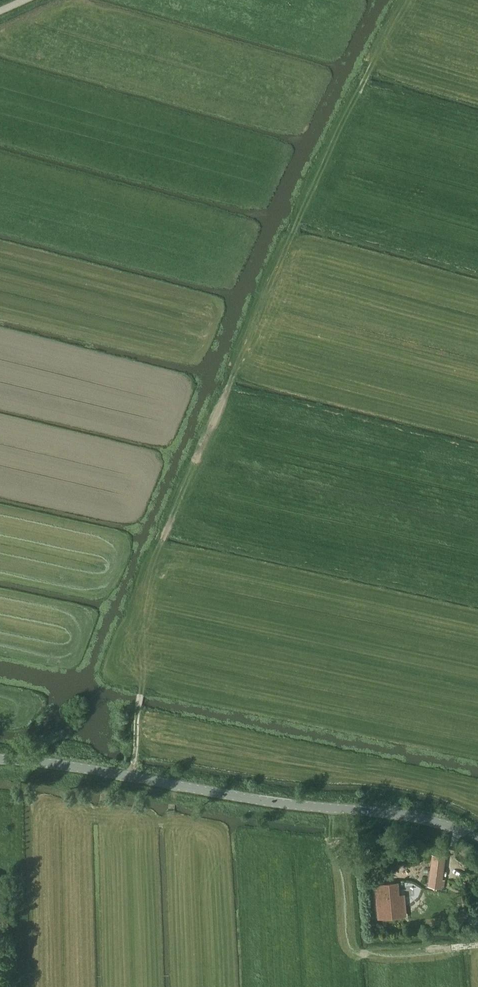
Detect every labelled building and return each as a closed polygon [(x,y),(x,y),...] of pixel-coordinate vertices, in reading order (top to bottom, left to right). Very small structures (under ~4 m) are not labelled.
[(432,854),(428,885),(441,887),(445,856),(432,854)] [(396,884),(377,885),(380,917),(404,915),(403,896),(397,896),(396,884)] [(469,915),(469,923),(477,924),(477,915),(469,915)]
